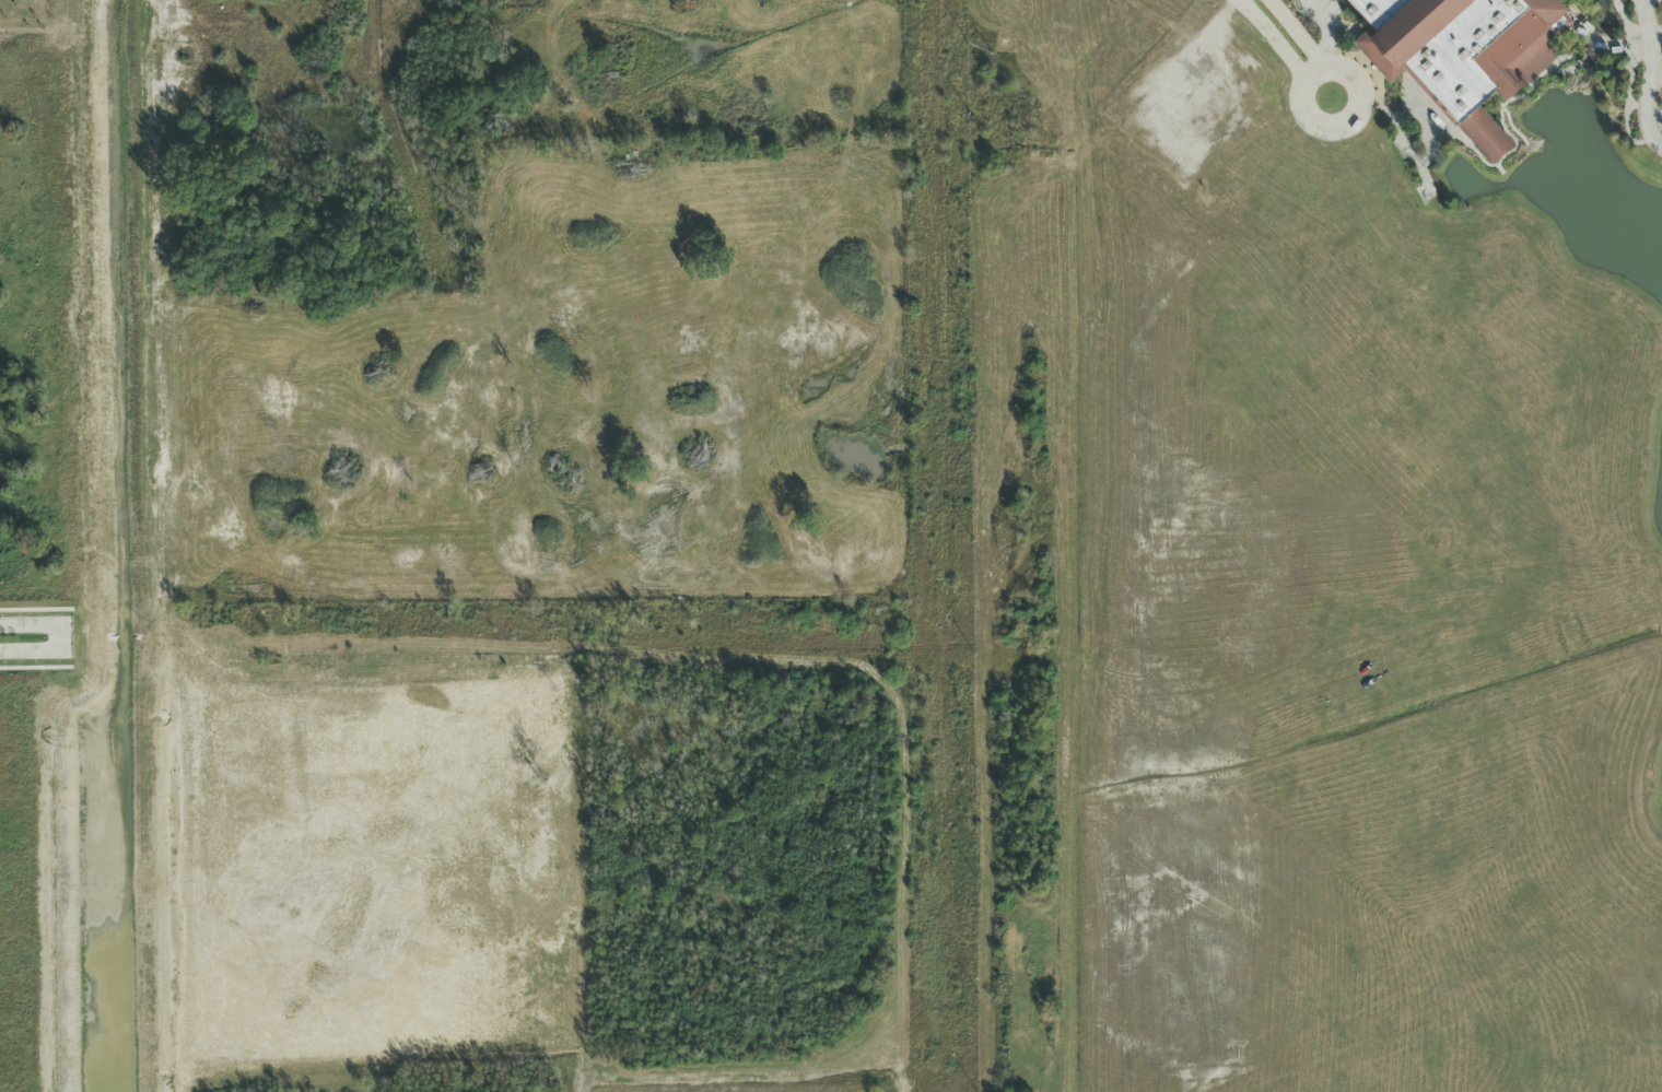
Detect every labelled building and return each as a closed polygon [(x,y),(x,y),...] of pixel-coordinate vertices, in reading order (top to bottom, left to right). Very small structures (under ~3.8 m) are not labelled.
[(652,15),(666,15),(666,0),(652,0),(652,15)] [(1355,32),(1343,45),(1383,86),(1396,79),(1491,164),(1522,145),(1496,110),(1561,60),(1562,38),(1590,17),(1570,0),(1330,0),(1355,32)] [(668,22),(683,22),(684,9),(669,8),(668,22)]
